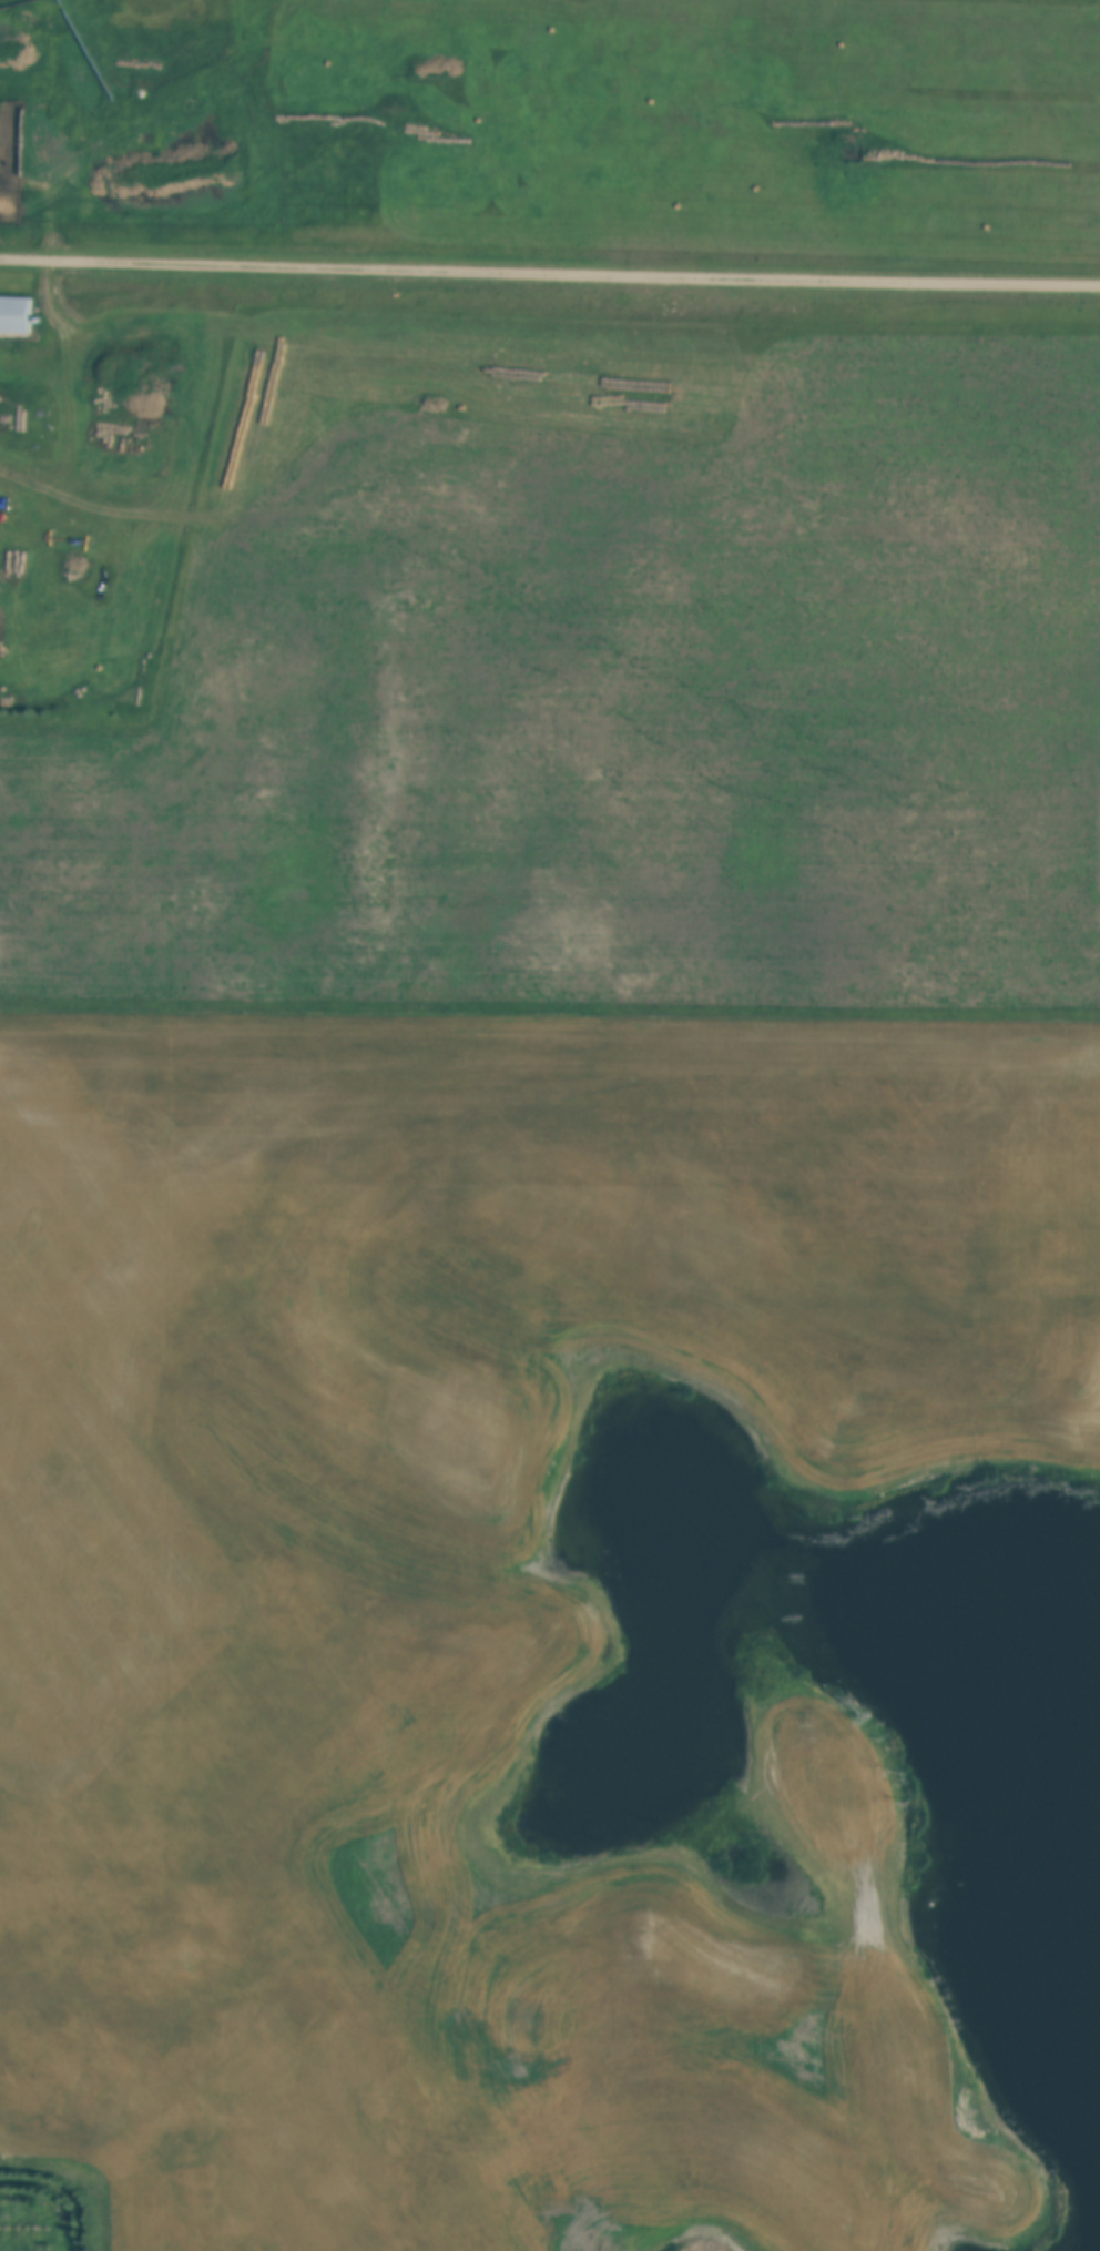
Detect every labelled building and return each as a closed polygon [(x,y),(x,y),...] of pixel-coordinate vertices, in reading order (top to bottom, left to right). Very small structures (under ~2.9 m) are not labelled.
[(24,324),(0,323),(0,289),(26,290),(24,324)]
